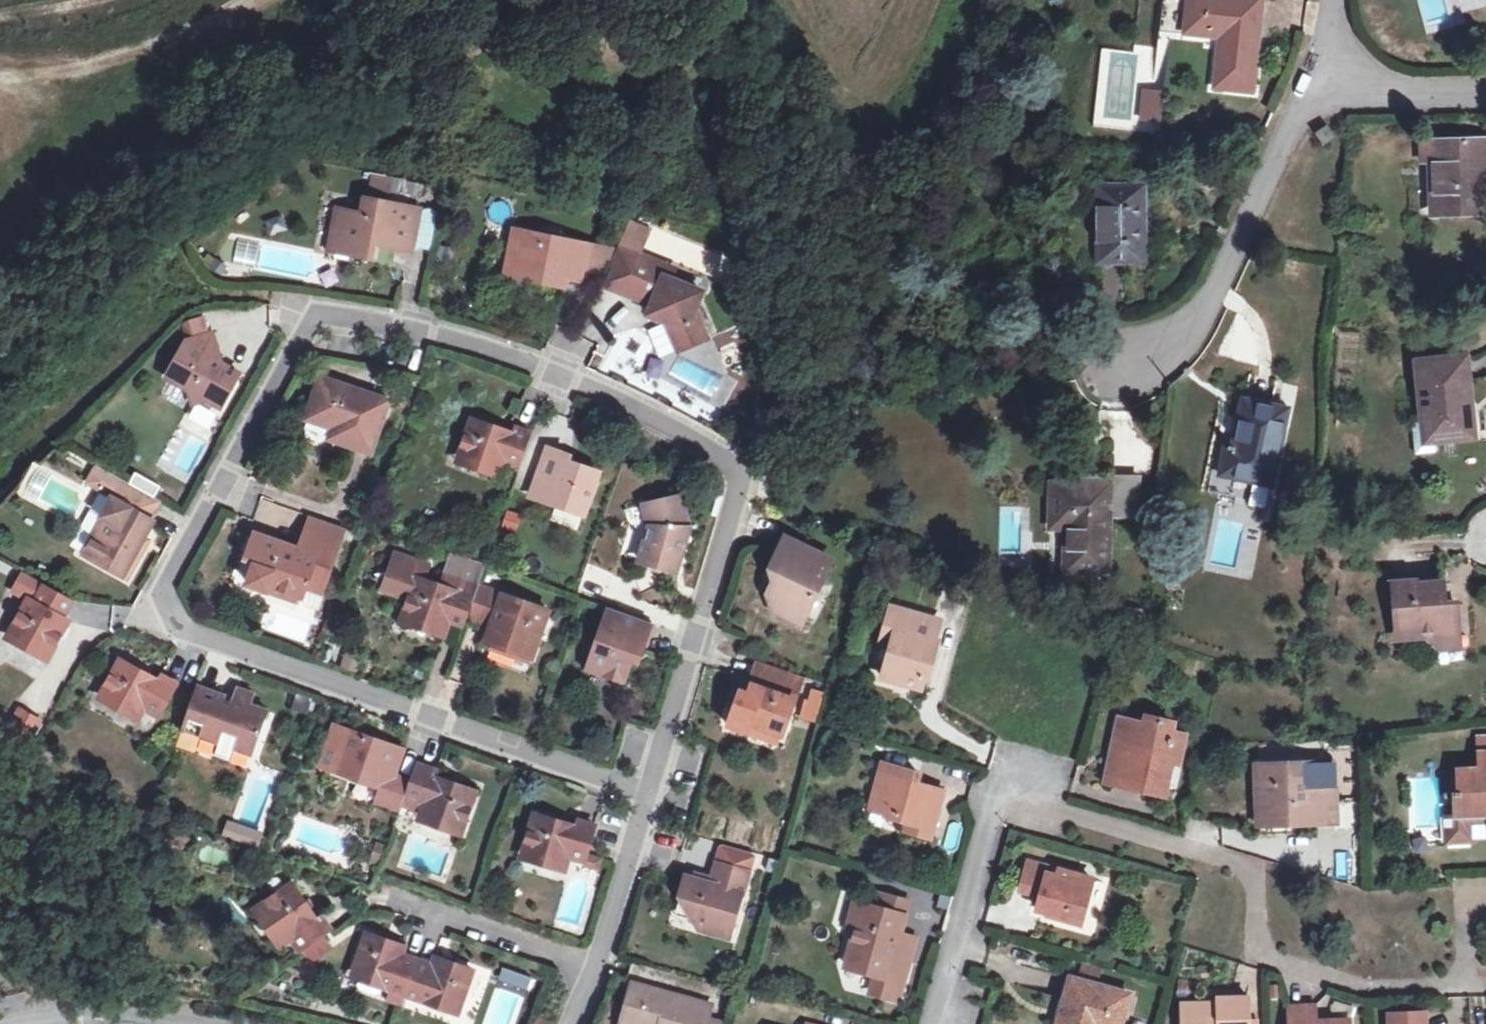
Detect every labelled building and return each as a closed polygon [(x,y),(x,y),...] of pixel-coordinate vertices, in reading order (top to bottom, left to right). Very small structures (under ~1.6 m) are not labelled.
[(1158,31),(1183,34),(1221,38),(1215,88),(1252,92),(1260,17),(1238,15),(1239,0),(1161,0),(1158,31)] [(1260,17),(1263,0),(1239,0),(1238,15),(1260,17)] [(1150,121),(1152,92),(1145,91),(1142,121),(1150,121)] [(1163,93),(1152,92),(1150,121),(1156,122),(1155,131),(1162,131),(1163,123),(1161,122),(1163,93)] [(1422,140),(1422,162),(1434,162),(1434,215),(1483,213),(1483,182),(1483,168),(1485,168),(1485,139),(1422,140)] [(370,199),(386,202),(388,190),(373,187),(370,199)] [(1144,261),(1144,187),(1099,187),(1100,262),(1144,261)] [(362,213),(338,209),(332,240),(353,244),(351,254),(371,258),(374,240),(381,241),(380,245),(410,251),(419,208),(386,202),(370,199),(365,198),(362,213)] [(642,231),(629,227),(622,245),(635,250),(642,231)] [(523,230),(513,236),(507,265),(523,269),(521,278),(537,282),(539,272),(553,275),(551,285),(567,288),(569,278),(582,281),(583,276),(590,243),(567,239),(559,244),(544,241),(538,233),(523,230)] [(606,285),(626,293),(641,254),(643,255),(651,233),(642,231),(635,250),(622,245),(606,285)] [(353,244),(332,240),(330,250),(351,254),(353,244)] [(601,245),(590,243),(583,276),(601,280),(609,262),(597,259),(601,245)] [(618,249),(601,245),(597,259),(609,262),(612,262),(618,249)] [(643,255),(641,254),(626,293),(654,304),(650,314),(669,321),(682,349),(709,337),(697,308),(704,290),(672,278),(665,275),(669,264),(643,255)] [(665,275),(672,278),(676,267),(669,264),(665,275)] [(523,269),(507,265),(505,275),(521,278),(523,269)] [(539,272),(537,282),(551,285),(553,275),(539,272)] [(181,360),(171,378),(192,389),(195,402),(209,399),(224,407),(235,388),(244,371),(228,363),(225,368),(219,365),(222,359),(223,357),(216,332),(189,339),(179,358),(181,360)] [(1467,388),(1464,357),(1418,361),(1423,421),(1425,442),(1435,441),(1476,437),(1471,388),(1467,388)] [(225,368),(228,363),(222,359),(219,365),(225,368)] [(393,400),(323,376),(308,420),(334,429),(336,426),(343,429),(339,442),(375,454),(393,400)] [(1273,484),(1287,410),(1245,402),(1235,447),(1228,446),(1222,474),(1273,484)] [(211,416),(190,405),(181,424),(201,434),(211,416)] [(521,467),(534,431),(516,425),(514,431),(473,417),(460,454),(502,469),(505,461),(521,467)] [(1425,442),(1423,421),(1412,422),(1415,453),(1436,451),(1435,441),(1425,442)] [(336,426),(334,429),(331,439),(339,442),(343,429),(336,426)] [(571,457),(548,449),(532,497),(585,515),(599,475),(568,465),(571,457)] [(502,469),(460,454),(458,461),(499,476),(502,469)] [(121,488),(126,491),(130,483),(102,468),(93,483),(111,493),(113,489),(118,492),(121,488)] [(1076,477),(1076,485),(1110,485),(1109,519),(1135,519),(1139,478),(1076,477)] [(163,501),(130,483),(126,491),(120,500),(115,498),(104,517),(108,519),(114,523),(104,539),(98,536),(88,554),(130,578),(141,559),(136,557),(147,538),(157,520),(153,518),(163,501)] [(1109,519),(1110,485),(1076,485),(1052,484),(1051,528),(1070,529),(1069,572),(1109,573),(1109,519)] [(683,495),(645,504),(650,527),(640,560),(677,571),(689,530),(683,495)] [(349,528),(314,516),(301,555),(285,549),(286,545),(258,535),(250,558),(258,561),(250,586),(270,593),(272,588),(304,600),(309,588),(311,580),(329,586),(349,528)] [(114,523),(108,519),(98,536),(104,539),(114,523)] [(776,611),(804,623),(825,578),(823,577),(832,557),(787,537),(778,558),(771,574),(776,576),(776,580),(770,594),(776,611)] [(136,557),(141,559),(152,541),(147,538),(136,557)] [(471,616),(482,586),(489,565),(454,553),(443,585),(426,579),(429,567),(397,555),(385,589),(411,598),(405,615),(446,629),(450,621),(453,612),(470,618),(471,616)] [(311,580),(309,588),(326,594),(329,586),(311,580)] [(1438,639),(1459,638),(1457,605),(1445,606),(1444,582),(1417,584),(1416,580),(1395,582),(1399,631),(1418,630),(1430,640),(1438,639)] [(75,600),(48,585),(38,602),(31,599),(11,635),(51,657),(71,619),(65,616),(75,600)] [(480,612),(488,588),(482,586),(471,616),(493,624),(495,618),(480,612)] [(550,610),(488,588),(480,612),(495,618),(493,624),(487,640),(534,657),(550,610)] [(654,622),(610,607),(591,663),(609,670),(608,675),(626,681),(638,645),(646,648),(654,622)] [(930,638),(936,620),(892,609),(886,628),(898,631),(894,646),(885,679),(922,689),(931,658),(934,659),(939,641),(930,638)] [(467,626),(470,618),(453,612),(450,621),(467,626)] [(446,629),(405,615),(403,622),(444,636),(446,629)] [(898,631),(886,628),(882,643),(894,646),(898,631)] [(1459,638),(1438,639),(1439,650),(1459,648),(1459,638)] [(123,659),(103,695),(143,717),(148,709),(162,717),(181,684),(164,674),(161,680),(123,659)] [(807,676),(764,660),(753,692),(746,690),(733,725),(751,731),(754,722),(781,732),(785,733),(807,676)] [(609,670),(591,663),(589,669),(608,675),(609,670)] [(199,687),(185,729),(220,743),(225,731),(241,737),(237,749),(255,755),(271,712),(253,705),(257,694),(241,689),(235,704),(226,701),(228,696),(199,687)] [(826,693),(816,690),(812,703),(823,706),(826,693)] [(804,716),(818,720),(823,706),(812,703),(808,701),(804,716)] [(12,728),(34,740),(43,720),(22,708),(12,728)] [(1178,764),(1185,735),(1169,730),(1170,723),(1146,717),(1144,725),(1120,719),(1113,747),(1121,749),(1113,783),(1164,794),(1171,763),(1178,764)] [(754,722),(751,731),(777,740),(781,732),(754,722)] [(404,748),(337,724),(323,765),(384,787),(390,789),(386,802),(403,808),(404,803),(412,780),(396,773),(404,748)] [(225,731),(220,743),(216,754),(232,759),(237,749),(241,737),(225,731)] [(1478,740),(1479,774),(1458,774),(1458,793),(1454,794),(1455,817),(1446,818),(1447,844),(1471,843),(1471,838),(1485,838),(1485,740),(1478,740)] [(1121,749),(1113,747),(1105,781),(1113,783),(1121,749)] [(439,770),(419,763),(412,780),(404,803),(424,810),(423,814),(464,829),(477,791),(437,776),(439,770)] [(919,784),(922,774),(883,764),(870,809),(909,820),(906,831),(931,838),(944,791),(919,784)] [(1336,822),(1335,765),(1259,767),(1260,804),(1267,804),(1268,824),(1336,822)] [(390,789),(384,787),(380,800),(386,802),(390,789)] [(589,853),(597,824),(579,818),(576,825),(537,812),(523,851),(566,864),(569,857),(586,861),(589,853)] [(464,829),(423,814),(421,820),(462,835),(464,829)] [(218,834),(235,835),(236,818),(219,817),(218,834)] [(193,832),(176,823),(171,832),(179,837),(178,840),(186,845),(193,832)] [(757,851),(726,843),(715,877),(714,882),(698,877),(690,874),(683,895),(693,917),(698,926),(729,936),(742,892),(745,892),(757,851)] [(203,846),(198,863),(229,871),(233,854),(203,846)] [(566,864),(523,851),(521,858),(564,872),(566,864)] [(589,853),(586,861),(585,864),(600,869),(603,857),(589,853)] [(1082,917),(1093,881),(1028,863),(1020,890),(1036,895),(1042,897),(1039,907),(1038,911),(1064,918),(1065,913),(1082,917)] [(698,877),(714,882),(715,877),(699,872),(698,877)] [(323,936),(333,929),(329,923),(323,915),(318,919),(293,883),(260,906),(286,943),(291,939),(301,952),(306,948),(323,936)] [(873,907),(905,916),(909,900),(877,892),(873,907)] [(693,917),(683,895),(678,912),(693,917)] [(1042,897),(1036,895),(1034,905),(1039,907),(1042,897)] [(900,935),(905,916),(873,907),(863,905),(862,908),(857,925),(845,968),(875,976),(885,979),(881,996),(899,1001),(909,963),(892,959),(900,935)] [(286,943),(260,906),(255,910),(280,947),(286,943)] [(857,925),(862,908),(853,906),(848,923),(857,925)] [(1065,913),(1064,918),(1063,922),(1080,926),(1082,917),(1065,913)] [(407,946),(369,932),(356,971),(363,974),(361,981),(360,985),(362,989),(378,995),(383,993),(384,989),(387,982),(393,984),(391,991),(392,991),(406,996),(419,959),(405,954),(407,946)] [(892,959),(909,963),(916,940),(900,935),(892,959)] [(323,936),(306,948),(314,959),(331,948),(323,936)] [(433,964),(419,959),(406,996),(422,1002),(425,995),(461,1008),(474,970),(436,956),(433,964)] [(497,983),(526,993),(531,979),(502,969),(497,983)] [(363,974),(356,971),(353,978),(361,981),(363,974)] [(885,979),(875,976),(869,993),(881,996),(885,979)] [(1129,995),(1070,979),(1058,1023),(1120,1023),(1129,995)] [(387,982),(384,989),(391,991),(393,984),(387,982)] [(632,984),(623,1021),(634,1023),(705,1023),(706,1018),(710,1005),(632,984)] [(406,996),(392,991),(390,1000),(404,1004),(406,996)] [(425,995),(422,1002),(458,1014),(461,1008),(425,995)] [(1250,998),(1218,999),(1219,1003),(1219,1011),(1182,1012),(1182,1023),(1250,1023),(1250,998)] [(1219,1011),(1219,1003),(1182,1004),(1182,1012),(1219,1011)] [(1315,1006),(1291,1007),(1291,1023),(1316,1023),(1315,1006)] [(1423,1014),(1389,1016),(1390,1023),(1423,1023),(1423,1014)]
